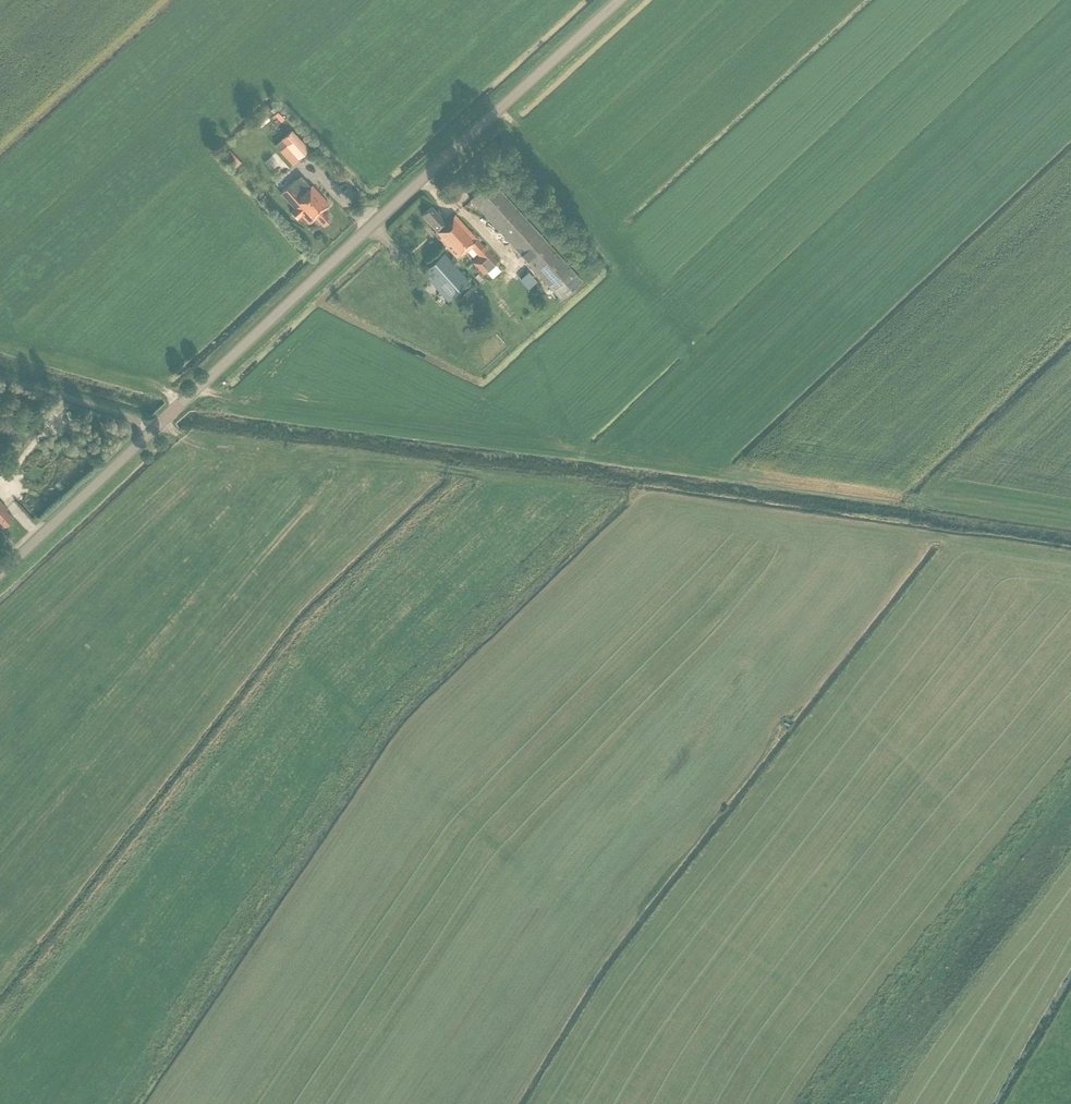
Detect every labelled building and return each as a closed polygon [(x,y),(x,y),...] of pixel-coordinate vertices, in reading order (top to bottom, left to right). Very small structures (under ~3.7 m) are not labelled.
[(309,148),(291,129),(274,144),(280,150),(286,145),(298,158),(309,148)] [(221,153),(235,167),(241,162),(228,147),(221,153)] [(311,186),(301,175),(281,192),(295,208),(291,212),(297,218),(301,214),(309,223),(315,217),(322,225),(330,218),(323,210),(329,204),(312,185),(311,186)] [(506,176),(500,179),(504,187),(510,184),(506,176)] [(560,299),(581,280),(491,181),(470,200),(560,299)] [(454,214),(445,222),(431,206),(422,215),(436,231),(434,232),(457,257),(462,252),(463,253),(471,247),(479,256),(473,262),(483,273),(497,261),(454,214)] [(448,301),(469,282),(444,253),(422,272),(448,301)] [(472,287),(461,296),(474,311),(485,302),(472,287)] [(47,427),(64,410),(57,403),(40,420),(47,427)] [(12,518),(5,511),(7,509),(0,501),(0,524),(2,527),(12,518)]
